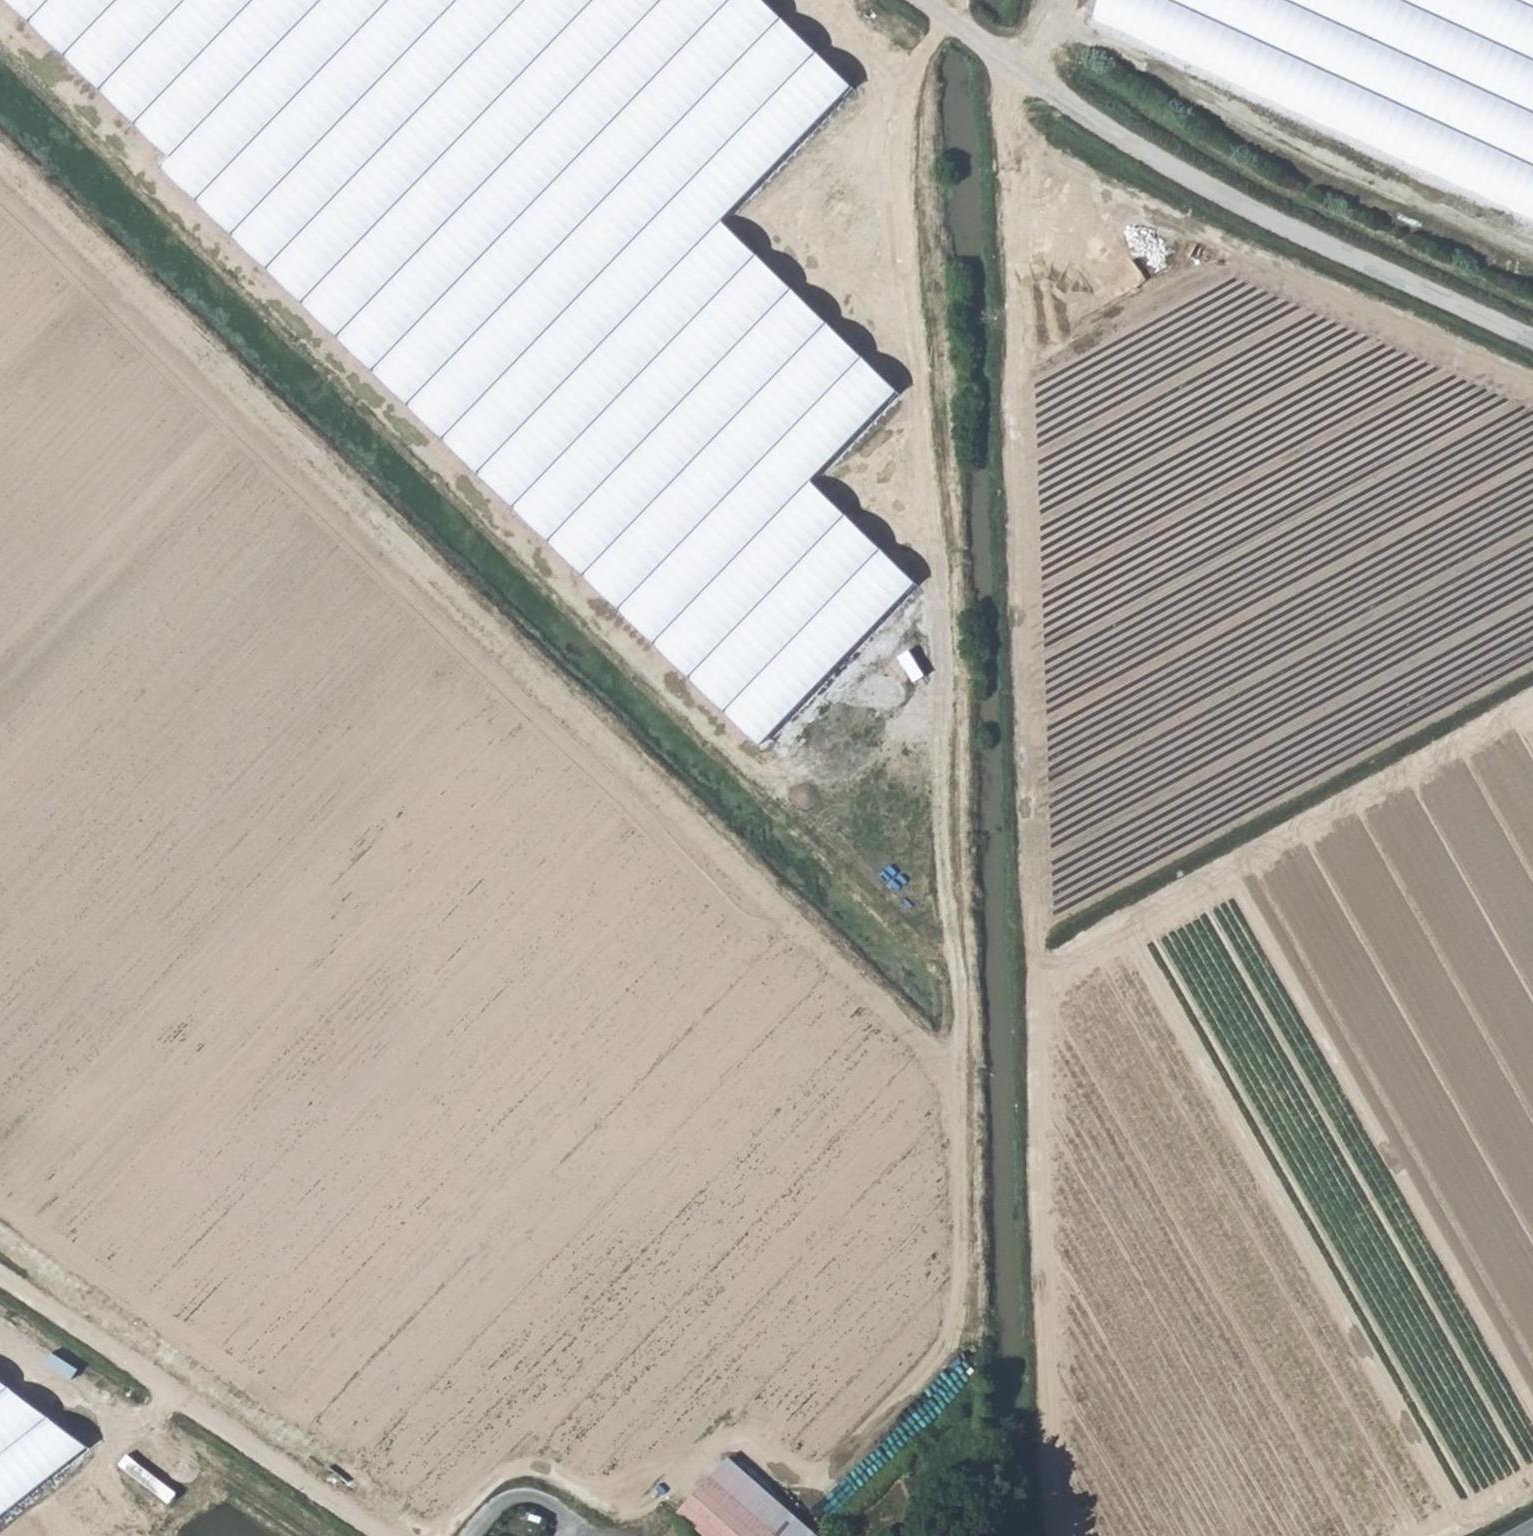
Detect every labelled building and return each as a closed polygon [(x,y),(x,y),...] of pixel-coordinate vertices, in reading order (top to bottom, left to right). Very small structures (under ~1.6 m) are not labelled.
[(762,744),(911,582),(811,480),(896,391),(719,222),(855,90),(763,0),(0,0),(0,1),(762,744)] [(1097,14),(1532,219),(1532,0),(1101,0),(1097,14)] [(89,1445),(0,1378),(0,1516),(89,1445)] [(733,1454),(682,1512),(710,1535),(828,1535),(733,1454)] [(678,1524),(668,1535),(692,1535),(678,1524)]
